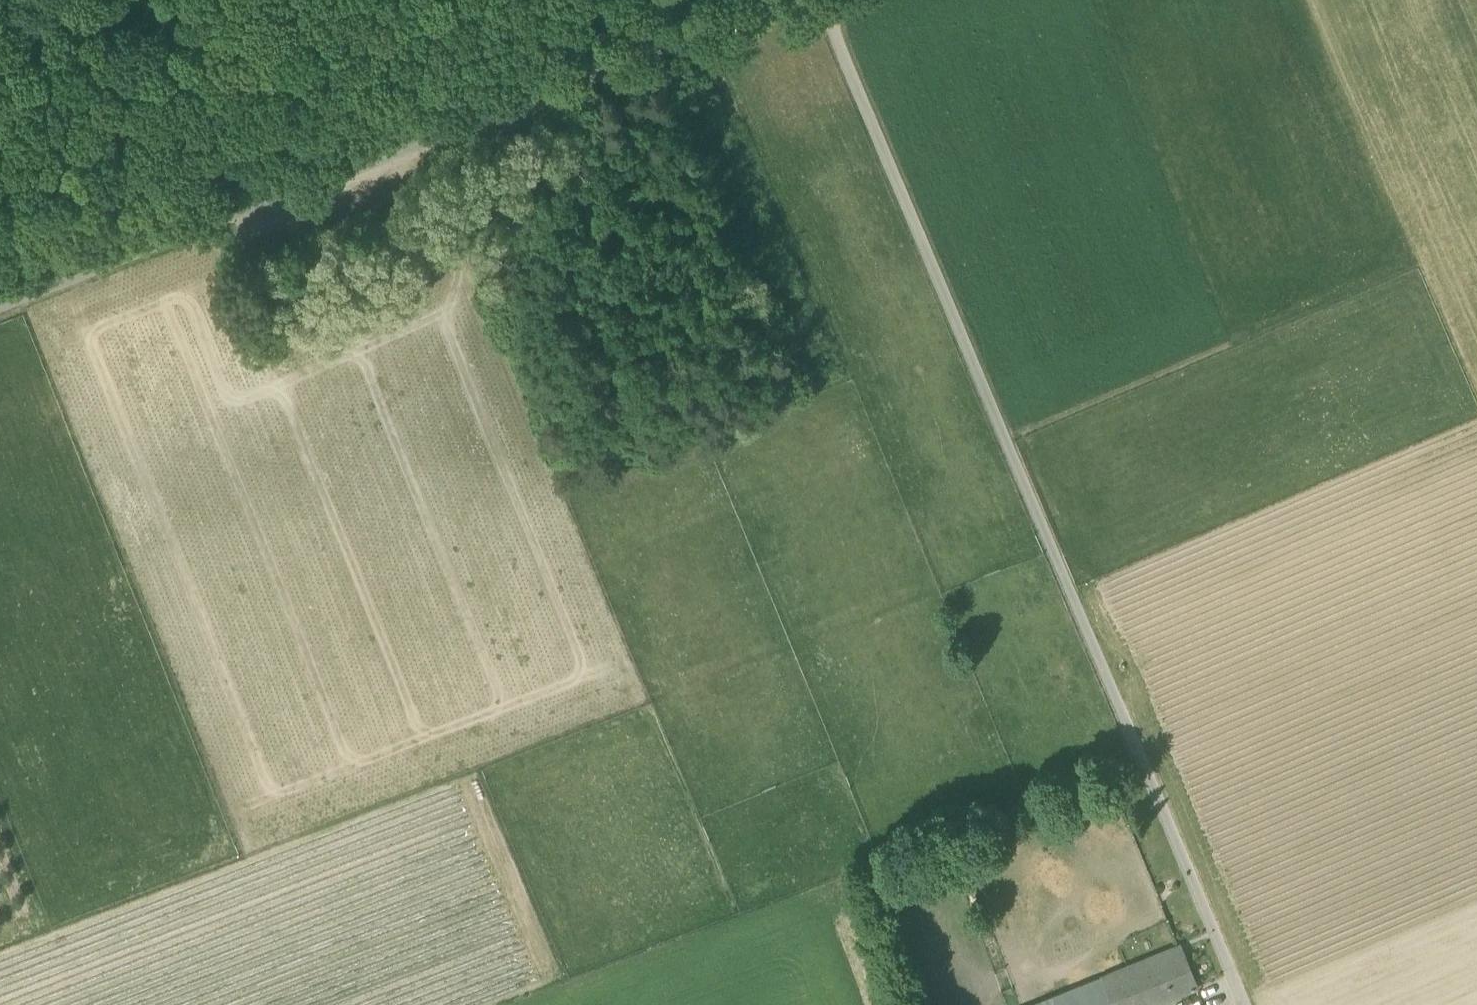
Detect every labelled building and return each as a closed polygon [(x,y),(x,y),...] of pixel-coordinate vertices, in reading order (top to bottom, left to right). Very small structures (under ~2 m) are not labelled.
[(1180,949),(1178,944),(1027,1004),(1041,1004),(1112,977),(1180,949)] [(1123,1004),(1152,1004),(1196,988),(1180,949),(1112,977),(1123,1004)] [(1112,977),(1041,1004),(1123,1004),(1112,977)]
